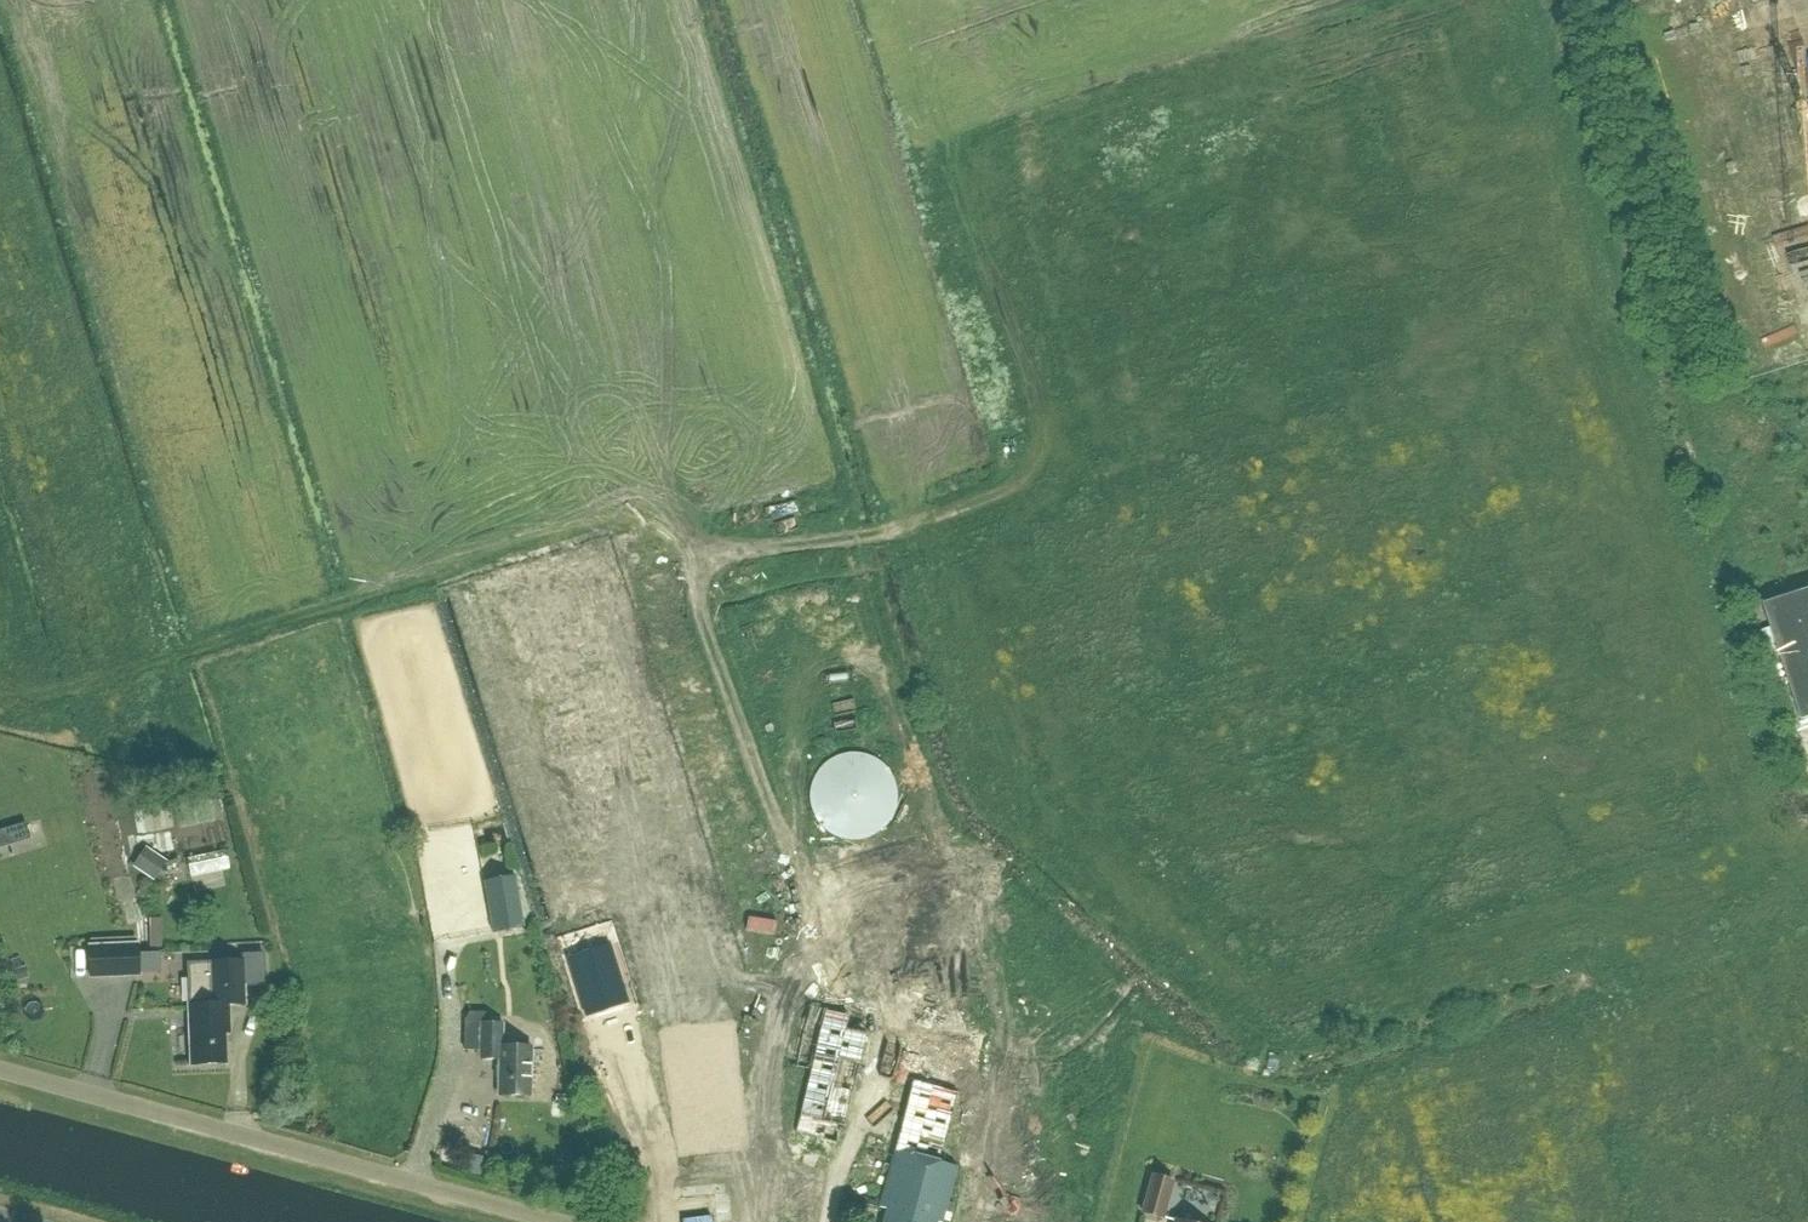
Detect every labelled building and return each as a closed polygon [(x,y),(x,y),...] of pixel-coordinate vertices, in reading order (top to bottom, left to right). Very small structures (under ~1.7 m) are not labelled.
[(1764,606),(1772,629),(1760,633),(1768,655),(1780,651),(1803,720),(1807,719),(1807,592),(1764,606)] [(874,834),(880,830),(885,825),(889,819),(892,813),(894,806),(895,799),(895,792),(894,785),(891,779),(888,772),(884,767),(878,762),(873,758),(866,755),(859,753),(852,753),(845,753),(838,755),(832,757),(826,761),(820,765),(816,771),(812,777),(809,783),(808,790),(807,797),(808,804),(810,811),(813,818),(817,824),(822,829),(827,833),(833,837),(840,839),(847,840),(854,840),(861,839),(868,837),(874,834)] [(528,927),(518,877),(486,883),(496,933),(528,927)] [(951,1026),(967,1012),(956,944),(919,950),(911,957),(889,933),(852,939),(860,988),(907,981),(904,963),(918,961),(920,977),(903,993),(898,993),(884,1006),(889,1033),(912,1029),(914,1041),(927,1038),(920,1031),(951,1026)] [(567,959),(585,1018),(628,1004),(610,946),(567,959)] [(138,947),(89,948),(91,978),(91,979),(139,977),(139,976),(138,947)] [(187,964),(189,1006),(228,1005),(228,1006),(245,1006),(244,987),(264,986),(263,955),(243,955),(243,962),(187,964)] [(228,1006),(228,1005),(189,1006),(191,1066),(225,1064),(224,1034),(229,1034),(228,1006)] [(851,1029),(854,1014),(812,1006),(801,1067),(812,1069),(803,1118),(861,1129),(879,1034),(851,1029)] [(499,1061),(498,1096),(530,1097),(531,1048),(502,1047),(503,1025),(480,1025),(481,1013),(466,1012),(465,1050),(480,1050),(480,1060),(499,1061)] [(927,1159),(895,1151),(894,1151),(878,1209),(887,1211),(884,1221),(910,1221),(927,1159)] [(910,1221),(949,1221),(954,1204),(948,1203),(958,1168),(939,1163),(927,1159),(910,1221)] [(1153,1176),(1142,1214),(1161,1219),(1172,1181),(1153,1176)] [(1178,1221),(1213,1221),(1216,1214),(1183,1205),(1178,1221)]
